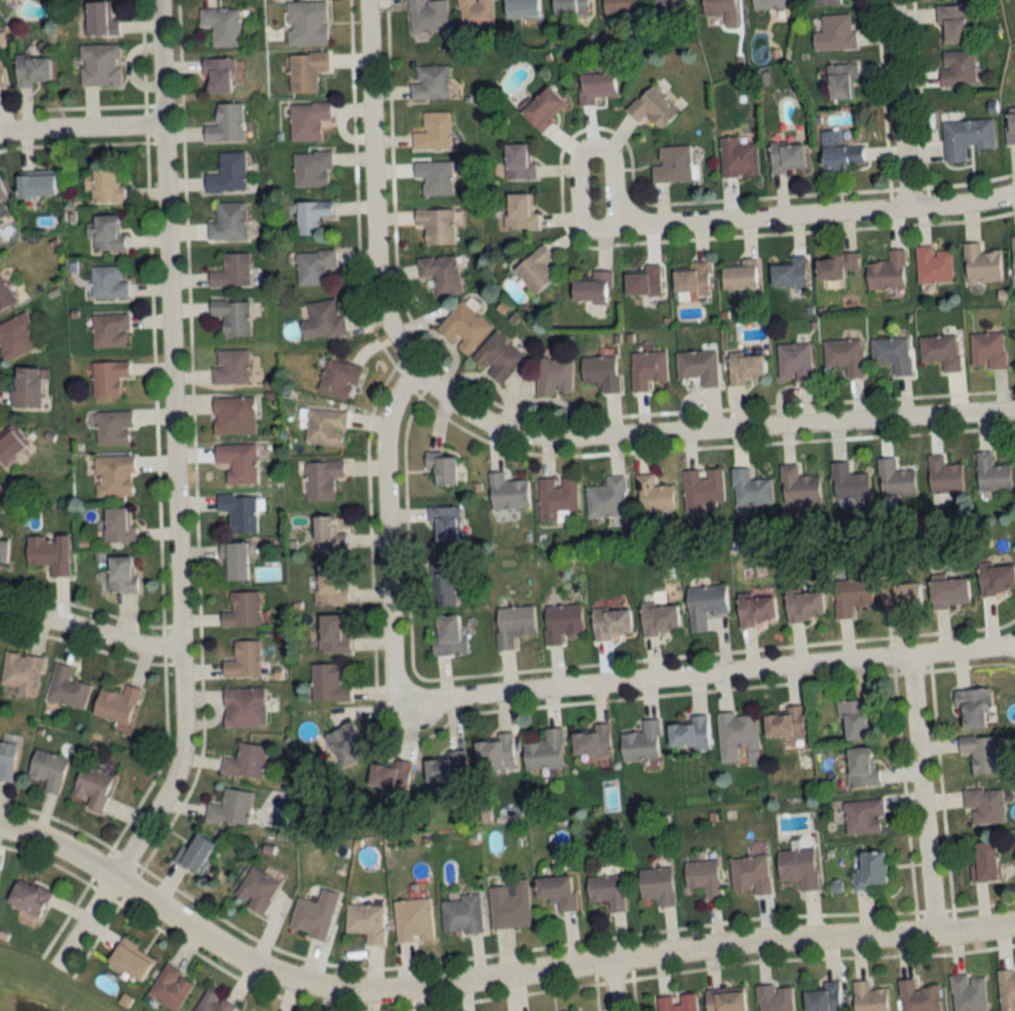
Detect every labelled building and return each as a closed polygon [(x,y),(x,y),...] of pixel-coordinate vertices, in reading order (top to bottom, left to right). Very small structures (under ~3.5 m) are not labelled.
[(425,0),(408,0),(409,33),(447,32),(445,1),(425,1),(425,0)] [(458,28),(493,28),(492,0),(457,0),(458,28)] [(504,19),(539,19),(539,0),(504,0),(504,19)] [(552,14),(587,14),(587,0),(552,0),(552,14)] [(603,17),(636,17),(635,0),(603,0),(603,17)] [(656,11),(684,10),(684,0),(656,0),(656,11)] [(735,0),(703,0),(704,16),(723,15),(724,25),(736,25),(735,0)] [(783,9),(783,0),(751,0),(751,9),(783,9)] [(118,21),(109,21),(110,3),(85,2),(85,36),(118,37),(118,21)] [(286,2),(286,46),(326,46),(326,2),(286,2)] [(938,6),(938,44),(968,44),(968,6),(938,6)] [(211,47),(238,47),(238,9),(199,9),(199,27),(211,27),(211,47)] [(854,49),(853,14),(822,15),(822,33),(813,34),(814,51),(854,49)] [(79,87),(119,87),(119,45),(79,45),(79,87)] [(974,51),(940,52),(941,87),(975,85),(974,51)] [(288,53),(288,92),(315,92),(315,72),(327,72),(327,53),(288,53)] [(30,83),(48,83),(48,57),(15,57),(15,89),(30,89),(30,83)] [(233,60),(202,60),(202,94),(233,94),(233,60)] [(826,66),(829,101),(857,99),(854,64),(826,66)] [(414,67),(414,84),(410,84),(410,100),(447,99),(447,67),(414,67)] [(579,75),(579,106),(595,106),(595,96),(614,97),(614,75),(579,75)] [(637,124),(645,115),(660,131),(680,112),(653,84),(625,110),(637,124)] [(565,106),(546,87),(519,114),(538,133),(565,106)] [(320,141),(320,121),(329,121),(329,102),(290,102),(290,141),(320,141)] [(215,103),(215,125),(203,126),(203,141),(250,141),(249,123),(241,123),(241,103),(215,103)] [(449,112),(422,112),(422,132),(411,132),(411,148),(449,148),(449,112)] [(1006,113),(1006,145),(1014,145),(1014,113),(1006,113)] [(994,147),(993,121),(943,122),(944,163),(965,162),(965,148),(994,147)] [(862,144),(841,145),(841,131),(820,132),(822,170),(864,168),(862,144)] [(721,178),(757,177),(756,144),(738,144),(738,138),(720,139),(721,178)] [(770,173),(803,173),(803,144),(770,144),(770,173)] [(504,145),(504,179),(532,179),(532,145),(504,145)] [(652,182),(690,181),(689,147),(658,148),(659,167),(651,167),(652,182)] [(244,152),(218,152),(218,174),(204,174),(205,192),(244,191),(244,152)] [(330,152),(293,152),(293,186),(330,186),(330,152)] [(451,194),(451,161),(413,161),(413,177),(423,177),(423,194),(451,194)] [(91,166),(91,175),(84,175),(84,190),(90,190),(90,202),(117,202),(118,166),(91,166)] [(54,196),(54,174),(17,174),(17,196),(54,196)] [(537,228),(537,212),(531,212),(531,193),(504,193),(504,228),(537,228)] [(331,201),(296,201),(296,234),(318,234),(318,216),(331,216),(331,201)] [(207,239),(246,239),(246,203),(216,203),(216,223),(207,223),(207,239)] [(425,245),(454,244),(453,208),(414,209),(415,227),(424,227),(425,245)] [(88,223),(88,250),(123,250),(123,214),(93,214),(93,223),(88,223)] [(980,242),(963,242),(964,281),(1000,281),(999,251),(980,251),(980,242)] [(513,267),(532,295),(556,278),(544,263),(552,257),(544,245),(513,267)] [(952,282),(951,248),(932,249),(931,246),(916,246),(917,283),(952,282)] [(867,288),(904,288),(904,248),(888,249),(888,262),(867,262),(867,288)] [(297,286),(335,284),(334,250),(295,251),(297,286)] [(249,285),(249,252),(222,252),(222,270),(208,270),(208,285),(249,285)] [(816,277),(857,277),(857,254),(816,254),(816,277)] [(459,293),(456,255),(417,258),(419,278),(432,277),(434,295),(459,293)] [(790,264),(771,264),(771,286),(805,286),(805,255),(790,255),(790,264)] [(757,288),(756,258),(740,258),(740,266),(723,266),(723,288),(757,288)] [(673,270),(673,295),(708,294),(708,261),(693,261),(693,270),(673,270)] [(127,297),(127,280),(121,280),(121,265),(91,265),(91,297),(127,297)] [(660,295),(660,265),(644,265),(644,272),(625,272),(625,295),(660,295)] [(611,300),(611,270),(591,270),(591,280),(571,280),(571,300),(611,300)] [(0,272),(0,310),(16,301),(0,272)] [(343,314),(337,315),(335,299),(303,302),(305,319),(301,319),(303,339),(345,334),(343,314)] [(248,300),(210,300),(210,317),(222,317),(222,335),(248,335),(248,300)] [(453,344),(466,355),(491,326),(460,300),(435,329),(453,344)] [(32,327),(25,311),(0,323),(0,351),(5,361),(36,346),(28,329),(32,327)] [(127,313),(92,314),(93,348),(128,347),(127,313)] [(525,357),(496,330),(470,357),(499,384),(525,357)] [(970,333),(971,368),(1005,366),(1003,331),(970,333)] [(942,371),(959,370),(957,334),(920,336),(921,360),(941,359),(942,371)] [(909,337),(871,339),(872,363),(892,362),(892,375),(910,374),(909,337)] [(824,340),(825,366),(845,365),(845,377),(862,377),(861,339),(824,340)] [(811,381),(810,343),(778,344),(779,382),(811,381)] [(211,383),(247,383),(247,349),(216,349),(216,367),(211,367),(211,383)] [(677,350),(677,377),(701,377),(701,386),(717,386),(717,350),(677,350)] [(632,391),(648,390),(648,379),(667,379),(666,351),(632,352),(632,391)] [(762,352),(728,353),(729,383),(763,382),(762,352)] [(582,356),(582,381),(601,381),(601,391),(619,391),(619,356),(582,356)] [(326,358),(318,391),(346,398),(350,383),(358,384),(362,367),(326,358)] [(572,359),(538,358),(537,393),(571,394),(572,359)] [(91,397),(118,397),(118,377),(128,377),(128,361),(91,361),(91,397)] [(40,406),(41,367),(12,366),(12,406),(40,406)] [(213,397),(213,433),(254,433),(254,397),(213,397)] [(305,443),(343,445),(345,410),(307,409),(305,443)] [(96,444),(131,444),(131,411),(96,411),(96,444)] [(27,444),(9,425),(0,433),(0,461),(5,465),(27,444)] [(214,444),(214,463),(227,463),(227,484),(256,483),(255,443),(214,444)] [(977,489),(1009,488),(1009,464),(991,464),(991,450),(976,451),(977,489)] [(455,452),(423,452),(423,469),(434,469),(434,485),(455,485),(455,452)] [(943,454),(927,454),(927,491),(961,491),(961,463),(943,463),(943,454)] [(95,496),(133,496),(132,456),(94,456),(95,496)] [(913,468),(895,469),(894,457),(878,458),(879,496),(914,495),(913,468)] [(333,500),(332,477),(343,477),(343,461),(305,461),(306,500),(333,500)] [(831,499),(868,498),(868,472),(848,473),(848,461),(831,462),(831,499)] [(780,464),(782,504),(820,502),(818,475),(798,476),(797,464),(780,464)] [(732,467),(732,504),(771,504),(771,479),(749,479),(749,467),(732,467)] [(723,468),(703,468),(703,469),(684,469),(685,508),(724,507),(723,468)] [(490,509),(528,508),(527,480),(503,481),(503,471),(489,471),(490,509)] [(672,485),(653,485),(653,473),(636,474),(637,510),(673,510),(672,485)] [(587,486),(587,516),(625,516),(625,475),(606,475),(606,486),(587,486)] [(577,512),(577,477),(539,477),(539,522),(570,522),(570,512),(577,512)] [(228,533),(256,533),(255,494),(217,494),(217,511),(228,511),(228,533)] [(135,542),(135,526),(130,526),(131,507),(104,507),(104,541),(135,542)] [(458,507),(430,507),(430,541),(458,541),(458,507)] [(312,549),(345,549),(345,532),(335,532),(335,516),(312,516),(312,549)] [(26,535),(26,564),(48,565),(48,576),(68,576),(68,535),(26,535)] [(221,580),(248,580),(248,542),(221,542),(221,580)] [(107,556),(107,592),(135,592),(135,556),(107,556)] [(978,593),(1014,593),(1014,588),(1014,563),(977,563),(978,593)] [(316,566),(316,603),(347,603),(347,565),(316,566)] [(454,575),(432,575),(432,604),(454,604),(454,575)] [(930,607),(968,605),(967,577),(929,579),(930,607)] [(871,605),(870,578),(833,579),(834,617),(851,617),(851,606),(871,605)] [(882,612),(920,611),(919,580),(881,581),(882,612)] [(689,632),(707,630),(706,614),(727,612),(725,584),(686,587),(689,632)] [(822,589),(785,590),(786,619),(823,619),(822,589)] [(229,592),(230,611),(221,611),(221,626),(260,625),(259,591),(229,592)] [(736,596),(739,626),(775,622),(772,592),(736,596)] [(677,603),(640,604),(641,635),(678,634),(677,603)] [(494,607),(497,648),(513,647),(513,635),(534,634),(532,604),(494,607)] [(545,645),(562,644),(562,633),(581,633),(581,604),(544,605),(545,645)] [(593,639),(631,638),(629,607),(591,608),(593,639)] [(318,614),(318,653),(346,653),(346,614),(318,614)] [(466,653),(466,636),(459,636),(459,614),(431,614),(432,654),(466,653)] [(259,640),(234,640),(234,660),(222,660),(222,677),(259,677),(259,640)] [(42,657),(5,651),(0,682),(0,690),(36,695),(42,657)] [(90,684),(70,679),(73,666),(54,662),(45,700),(84,709),(90,684)] [(312,701),(350,700),(350,684),(339,684),(338,663),(311,663),(312,701)] [(98,687),(92,716),(130,725),(139,687),(124,684),(122,693),(98,687)] [(224,687),(224,726),(265,726),(265,687),(224,687)] [(958,730),(985,727),(983,705),(990,704),(989,688),(955,691),(958,730)] [(839,700),(842,740),(871,739),(869,699),(839,700)] [(764,738),(803,738),(803,705),(787,705),(787,713),(764,713),(764,738)] [(756,712),(717,713),(719,762),(737,762),(737,748),(757,747),(756,712)] [(707,714),(691,715),(691,723),(667,723),(668,748),(708,747),(707,714)] [(660,759),(658,718),(641,719),(642,732),(620,733),(621,761),(660,759)] [(367,754),(348,722),(320,737),(339,770),(367,754)] [(572,756),(610,756),(610,723),(592,723),(592,731),(572,731),(572,756)] [(563,766),(561,727),(544,728),(544,740),(522,742),(524,769),(563,766)] [(497,733),(497,740),(476,740),(477,772),(514,770),(512,732),(497,733)] [(973,774),(999,773),(998,735),(959,737),(959,754),(972,753),(973,774)] [(11,782),(16,743),(0,741),(0,780),(11,782)] [(266,746),(238,742),(237,759),(223,757),(221,774),(261,779),(266,746)] [(848,786),(875,785),(874,747),(847,748),(848,786)] [(42,792),(57,796),(68,758),(34,749),(27,776),(45,781),(42,792)] [(426,759),(426,782),(466,782),(466,751),(448,751),(448,759),(426,759)] [(395,766),(370,764),(368,787),(408,791),(411,761),(396,760),(395,766)] [(101,813),(113,774),(80,764),(71,795),(87,800),(85,807),(101,813)] [(252,793),(223,787),(220,805),(208,803),(205,819),(246,826),(252,793)] [(964,808),(972,808),(972,823),(1003,822),(1002,789),(963,790),(964,808)] [(881,833),(880,800),(843,802),(845,835),(881,833)] [(175,861),(195,874),(214,844),(194,831),(175,861)] [(997,879),(996,841),(971,842),(972,880),(997,879)] [(777,851),(778,881),(800,879),(801,890),(816,889),(814,849),(777,851)] [(886,887),(884,851),(853,853),(855,888),(886,887)] [(732,890),(752,888),(753,896),(770,894),(767,855),(729,858),(732,890)] [(683,862),(685,888),(703,887),(704,900),(719,899),(716,860),(683,862)] [(260,915),(279,881),(249,865),(234,894),(247,901),(244,906),(260,915)] [(671,867),(638,869),(640,899),(658,897),(658,907),(673,906),(671,867)] [(622,874),(586,876),(588,901),(607,900),(608,912),(624,911),(622,874)] [(536,877),(537,901),(556,900),(557,911),(575,910),(572,875),(536,877)] [(49,895),(17,878),(5,901),(37,918),(49,895)] [(530,926),(527,881),(489,883),(491,928),(530,926)] [(296,897),(286,929),(324,940),(339,893),(320,888),(316,902),(296,897)] [(481,933),(480,893),(460,894),(460,900),(441,900),(442,933),(481,933)] [(432,940),(430,898),(394,900),(396,942),(432,940)] [(384,905),(346,904),(345,932),(364,932),(364,945),(383,945),(384,905)] [(107,961),(139,982),(150,963),(130,951),(134,945),(122,937),(107,961)] [(166,962),(146,993),(173,1010),(174,1010),(194,980),(166,962)] [(1000,1008),(1014,1007),(1014,969),(997,971),(1000,1008)] [(984,973),(950,975),(952,1010),(986,1010),(984,973)] [(915,987),(914,979),(899,980),(901,1010),(939,1010),(938,986),(915,987)] [(886,989),(869,989),(868,980),(852,981),(854,1010),(887,1010),(886,989)] [(822,981),(822,990),(804,990),(804,1010),(839,1010),(839,981),(822,981)] [(757,986),(758,1010),(792,1010),(791,984),(757,986)] [(206,989),(192,1010),(232,1010),(234,1007),(206,989)] [(743,990),(706,990),(706,1010),(744,1010),(743,990)] [(657,996),(658,1010),(696,1010),(695,994),(657,996)]
